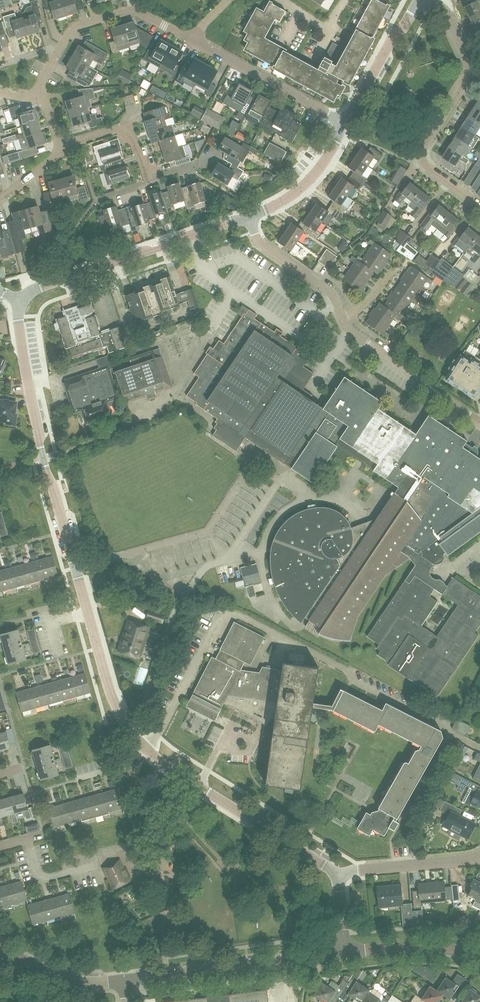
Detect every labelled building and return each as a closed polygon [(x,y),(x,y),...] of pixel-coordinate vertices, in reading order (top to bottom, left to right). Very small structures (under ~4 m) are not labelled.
[(24,18),(29,36),(40,32),(37,20),(44,18),(38,0),(31,3),(32,6),(26,8),(24,13),(22,13),(24,18)] [(67,16),(62,0),(43,0),(46,10),(51,8),(55,20),(67,16)] [(78,13),(74,1),(77,0),(62,0),(67,16),(78,13)] [(356,30),(337,66),(332,64),(333,62),(341,47),(333,43),(318,70),(286,53),(287,50),(265,38),(275,20),(280,23),(286,12),(270,3),(265,14),(257,9),(245,31),(249,33),(245,40),(250,42),(245,50),(275,66),(274,68),(334,101),(338,93),(340,95),(344,87),(334,81),(336,77),(349,84),(374,39),(371,38),(389,6),(377,0),(372,0),(355,30),(356,30)] [(479,14),(479,6),(478,1),(465,7),(471,18),(479,14)] [(29,36),(24,18),(17,20),(15,14),(4,17),(7,29),(14,27),(18,39),(29,36)] [(471,18),(476,31),(479,29),(479,14),(471,18)] [(134,22),(123,26),(130,46),(141,43),(141,45),(147,48),(154,36),(145,31),(144,33),(137,30),(134,22)] [(3,51),(2,48),(9,46),(2,24),(0,24),(0,52),(3,51)] [(130,46),(123,26),(112,29),(115,41),(110,43),(113,54),(119,52),(118,51),(130,47),(130,46)] [(149,62),(160,68),(172,46),(161,40),(154,52),(149,49),(143,60),(149,63),(149,62)] [(99,72),(89,66),(93,60),(102,65),(109,54),(96,47),(92,54),(79,46),(72,57),(97,71),(98,72),(99,72)] [(171,75),(176,78),(182,67),(177,64),(183,52),(172,46),(160,68),(171,74),(171,75)] [(94,75),(97,71),(72,57),(67,67),(80,75),(76,81),(85,87),(90,86),(95,78),(92,76),(93,74),(94,75)] [(183,68),(178,79),(183,82),(186,77),(197,82),(197,83),(206,65),(195,59),(192,66),(186,63),(183,68)] [(197,82),(195,84),(207,91),(205,94),(211,97),(216,86),(211,83),(218,71),(206,65),(197,83),(197,82)] [(227,94),(223,103),(239,112),(236,118),(242,121),(254,98),(250,97),(253,91),(239,84),(232,97),(227,94)] [(70,114),(88,108),(92,107),(90,100),(96,98),(93,88),(78,90),(81,98),(66,103),(70,114)] [(162,90),(159,96),(164,98),(167,93),(162,90)] [(251,110),(246,120),(259,127),(261,123),(271,128),(272,126),(269,124),(271,121),(264,117),(270,107),(273,102),(264,97),(259,94),(259,95),(256,100),(252,107),(251,110)] [(20,105),(9,109),(4,111),(8,123),(20,119),(22,126),(38,121),(35,109),(23,113),(20,105)] [(149,132),(168,127),(166,120),(171,118),(170,113),(166,114),(164,107),(150,111),(152,119),(145,121),(149,132)] [(208,107),(202,119),(219,128),(226,117),(208,107)] [(261,123),(259,127),(261,128),(268,132),(269,130),(292,143),(302,125),(294,120),(296,115),(282,107),(280,112),(270,107),(264,117),(271,121),(269,124),(272,126),(271,128),(261,123)] [(474,107),(468,117),(479,125),(479,110),(474,107)] [(90,115),(88,108),(70,114),(73,125),(88,121),(90,128),(104,124),(102,118),(97,119),(95,114),(90,115)] [(479,128),(479,125),(468,117),(461,127),(475,136),(479,128)] [(38,121),(22,126),(24,133),(16,135),(18,140),(19,139),(42,132),(38,121)] [(149,132),(153,144),(160,141),(168,138),(175,136),(172,125),(168,127),(149,132)] [(478,138),(475,136),(461,127),(455,137),(472,148),(478,138)] [(42,132),(19,139),(22,151),(18,152),(20,160),(36,155),(33,147),(45,144),(42,132)] [(179,147),(175,136),(168,138),(160,141),(164,152),(179,147)] [(241,147),(225,138),(225,139),(222,137),(218,143),(220,147),(219,149),(229,155),(226,161),(233,165),(238,167),(241,162),(243,163),(249,152),(255,155),(257,150),(250,147),(250,146),(244,143),(241,147)] [(455,137),(448,147),(465,158),(472,148),(455,137)] [(118,161),(122,159),(119,147),(112,150),(110,142),(94,147),(96,155),(101,153),(104,165),(118,161)] [(264,154),(281,163),(287,152),(270,142),(264,154)] [(183,145),(179,147),(164,152),(167,163),(175,161),(176,166),(191,161),(189,156),(187,157),(183,145)] [(358,150),(353,157),(368,167),(374,158),(379,161),(383,155),(371,147),(367,152),(362,148),(360,151),(358,150)] [(442,157),(456,166),(459,160),(466,164),(469,160),(465,158),(448,147),(442,157)] [(351,176),(363,185),(367,179),(362,175),(368,167),(353,157),(349,163),(351,165),(349,168),(354,172),(351,176)] [(21,161),(16,163),(20,176),(26,174),(21,161)] [(110,184),(131,178),(127,166),(120,168),(118,161),(104,165),(102,165),(105,173),(108,183),(110,184)] [(238,167),(233,165),(229,170),(218,164),(217,166),(215,165),(211,172),(213,173),(212,175),(228,184),(232,178),(238,181),(244,171),(238,167)] [(473,179),(479,169),(479,167),(475,164),(468,176),(473,179)] [(74,176),(61,179),(66,198),(79,194),(81,202),(89,200),(85,186),(77,188),(74,176)] [(338,180),(333,186),(348,196),(353,188),(359,191),(363,185),(351,176),(347,181),(342,178),(340,181),(338,180)] [(60,209),(62,208),(60,200),(66,198),(61,179),(49,183),(52,195),(44,197),(48,212),(51,211),(53,218),(62,216),(60,209)] [(162,193),(167,209),(174,207),(174,205),(185,201),(181,189),(179,182),(167,186),(169,191),(162,193)] [(181,189),(185,201),(188,209),(195,207),(195,205),(206,201),(200,182),(188,186),(181,189)] [(411,201),(420,190),(410,183),(403,192),(402,190),(396,197),(397,198),(395,200),(400,204),(406,197),(411,201)] [(342,205),(348,196),(333,186),(329,193),(331,194),(329,198),(334,201),(330,206),(343,215),(347,208),(342,205)] [(430,198),(420,190),(411,201),(408,206),(413,210),(410,214),(416,219),(425,208),(423,207),(430,198)] [(144,204),(149,220),(157,218),(156,214),(167,210),(167,209),(162,193),(161,191),(149,195),(151,202),(144,204)] [(231,198),(227,205),(234,209),(238,202),(231,198)] [(130,224),(129,224),(132,232),(140,229),(139,226),(150,222),(149,220),(144,204),(144,203),(132,207),(134,214),(127,216),(130,224)] [(343,215),(330,206),(327,211),(316,204),(314,207),(312,206),(308,212),(322,222),(327,225),(333,216),(339,220),(343,215)] [(127,216),(125,209),(125,208),(117,211),(116,206),(109,208),(108,205),(103,207),(105,213),(97,215),(100,225),(108,223),(110,229),(121,225),(122,227),(129,224),(130,224),(127,216)] [(437,229),(449,213),(439,205),(435,211),(433,210),(421,226),(427,231),(431,225),(437,229)] [(38,207),(26,210),(31,228),(37,226),(39,233),(53,230),(49,216),(48,211),(40,213),(38,207)] [(16,225),(9,227),(9,229),(11,237),(12,241),(22,239),(26,237),(24,230),(31,228),(26,210),(25,210),(23,209),(16,210),(15,213),(13,213),(15,221),(16,225)] [(390,229),(396,220),(392,216),(393,216),(384,211),(377,222),(379,223),(377,226),(383,230),(385,227),(386,227),(386,226),(390,229)] [(307,227),(304,231),(317,240),(321,233),(317,231),(322,222),(308,212),(303,219),(305,221),(303,224),(307,227)] [(459,221),(449,213),(437,229),(448,238),(454,231),(452,229),(459,221)] [(283,232),(298,241),(304,231),(292,223),(290,226),(288,225),(283,232)] [(469,247),(478,235),(468,228),(461,236),(460,235),(453,244),(464,253),(469,247)] [(0,230),(0,249),(2,257),(16,253),(12,241),(11,237),(9,229),(3,231),(3,230),(0,230)] [(389,247),(396,251),(408,236),(402,231),(389,247)] [(296,244),(298,241),(283,232),(279,238),(281,240),(279,243),(291,251),(297,254),(301,248),(296,244)] [(469,247),(476,252),(471,259),(475,263),(479,257),(479,237),(478,235),(469,247)] [(417,252),(407,244),(412,238),(408,236),(396,251),(410,260),(417,252)] [(368,253),(386,265),(389,261),(387,260),(392,254),(370,239),(368,243),(373,246),(368,253)] [(321,257),(319,262),(324,265),(332,253),(327,249),(321,257)] [(332,253),(324,265),(329,269),(338,256),(332,253)] [(383,269),(386,265),(368,253),(363,259),(359,256),(356,259),(373,271),(378,274),(382,268),(383,269)] [(414,260),(428,270),(437,258),(432,254),(426,260),(418,254),(414,260)] [(356,259),(352,256),(350,259),(355,263),(350,269),(368,282),(371,278),(370,277),(373,271),(356,259)] [(437,258),(428,270),(432,273),(433,271),(435,272),(442,262),(437,258)] [(406,271),(404,275),(422,288),(426,282),(433,286),(436,283),(429,278),(412,266),(407,272),(406,271)] [(365,286),(368,282),(350,269),(345,276),(341,273),(338,276),(360,291),(364,285),(365,286)] [(402,280),(398,286),(419,301),(422,298),(417,295),(422,288),(404,275),(401,279),(402,280)] [(173,283),(170,276),(152,283),(152,284),(134,291),(135,292),(126,295),(136,325),(146,322),(145,320),(163,314),(162,312),(180,306),(173,283)] [(455,287),(461,291),(468,281),(462,277),(455,287)] [(468,281),(461,291),(466,295),(473,286),(468,281)] [(393,291),(390,295),(408,308),(413,301),(417,304),(419,301),(398,286),(394,292),(393,291)] [(193,288),(184,291),(191,312),(200,309),(193,288)] [(405,320),(408,317),(404,314),(408,308),(390,295),(383,305),(401,318),(405,320)] [(94,312),(91,303),(64,312),(66,316),(56,320),(57,323),(54,324),(56,331),(60,330),(66,349),(70,347),(74,359),(107,348),(109,354),(128,348),(120,327),(110,330),(111,331),(102,334),(102,332),(101,333),(96,315),(93,316),(92,312),(94,312)] [(372,312),(390,325),(395,318),(399,321),(401,318),(383,305),(380,303),(376,309),(375,308),(372,312)] [(243,306),(238,314),(242,317),(244,314),(245,315),(249,310),(243,306)] [(274,332),(254,319),(257,315),(249,310),(245,315),(244,314),(242,317),(224,343),(218,339),(208,354),(194,374),(199,377),(187,396),(197,403),(196,404),(218,419),(215,422),(217,423),(214,428),(217,429),(213,435),(236,451),(246,438),(285,464),(323,409),(310,400),(313,396),(303,389),(314,374),(304,367),(311,356),(305,352),(281,336),(283,333),(277,329),(274,332)] [(390,325),(372,312),(369,316),(370,317),(366,323),(387,338),(390,334),(386,331),(390,325)] [(151,340),(164,335),(162,329),(149,334),(151,340)] [(162,356),(159,348),(154,350),(154,351),(156,358),(162,356)] [(461,356),(457,361),(454,359),(449,368),(452,370),(447,378),(449,380),(448,381),(454,384),(454,383),(467,391),(467,392),(472,396),(473,395),(475,396),(479,388),(479,358),(474,354),(474,355),(465,349),(461,356)] [(132,366),(115,372),(126,403),(146,396),(147,400),(157,397),(156,393),(173,387),(162,356),(156,358),(154,351),(154,350),(129,358),(132,366)] [(82,411),(87,424),(111,416),(106,402),(120,398),(109,366),(66,380),(69,389),(67,390),(75,413),(82,411)] [(349,641),(350,625),(384,575),(410,557),(415,565),(367,636),(379,644),(377,648),(380,651),(377,655),(390,663),(389,665),(437,698),(477,638),(479,635),(475,632),(479,625),(479,596),(453,577),(448,585),(446,584),(443,581),(440,579),(436,579),(433,577),(430,574),(430,570),(432,567),(435,565),(436,564),(440,564),(443,562),(444,558),(444,554),(446,553),(448,555),(479,532),(479,458),(476,455),(477,454),(478,453),(478,452),(478,450),(478,449),(478,448),(477,447),(476,446),(475,445),(474,445),(472,447),(465,442),(467,440),(428,415),(416,433),(379,409),(383,402),(345,377),(323,409),(285,464),(313,483),(338,446),(398,487),(394,493),(392,492),(391,494),(393,496),(378,518),(352,528),(349,523),(346,518),(341,513),(335,510),(328,508),(319,507),(312,508),(305,510),(297,513),(290,518),(284,524),(279,529),(275,537),(272,545),(271,553),(270,560),(271,567),(273,577),(276,588),(278,592),(284,604),(290,612),(301,623),(305,617),(309,621),(306,626),(318,635),(319,634),(327,637),(335,639),(349,641)] [(17,414),(15,414),(17,403),(0,400),(0,421),(7,422),(7,424),(16,425),(17,414)] [(39,561),(44,579),(58,575),(53,557),(39,561)] [(25,564),(31,583),(44,579),(39,561),(25,564)] [(12,568),(17,587),(31,583),(25,564),(12,568)] [(248,590),(247,586),(262,583),(259,572),(258,572),(256,564),(241,568),(243,577),(244,579),(245,583),(246,585),(246,587),(247,590),(248,591),(249,594),(250,593),(249,593),(248,590)] [(3,591),(17,587),(12,568),(0,571),(0,579),(3,591)] [(206,607),(204,615),(213,618),(215,610),(206,607)] [(118,651),(140,659),(151,627),(129,620),(118,651)] [(187,706),(215,721),(224,703),(268,725),(272,717),(273,718),(274,719),(275,720),(276,720),(277,721),(270,771),(268,771),(266,784),(302,789),(302,784),(300,783),(311,706),(313,706),(313,703),(318,667),(303,665),(303,663),(305,663),(306,654),(290,652),(288,661),(294,662),(294,664),(284,662),(282,673),(276,672),(277,669),(262,667),(262,673),(241,670),(245,662),(251,665),(265,637),(234,622),(216,659),(212,657),(187,706)] [(18,630),(1,635),(9,664),(27,659),(18,630)] [(139,684),(147,687),(153,672),(145,668),(139,684)] [(85,674),(72,678),(77,696),(91,692),(85,674)] [(72,678),(58,681),(63,700),(77,696),(72,678)] [(58,681),(44,685),(50,704),(63,700),(58,681)] [(44,685),(31,689),(36,708),(50,704),(44,685)] [(332,706),(313,703),(313,706),(334,710),(375,732),(380,724),(421,746),(419,749),(416,750),(409,763),(406,762),(404,763),(379,808),(380,809),(379,810),(372,812),(371,814),(367,813),(358,829),(370,836),(373,829),(384,835),(385,835),(389,827),(396,831),(401,822),(395,819),(430,755),(432,756),(443,736),(442,734),(429,727),(428,729),(388,707),(384,714),(344,693),(345,690),(342,688),(332,706)] [(22,712),(36,708),(31,689),(17,693),(22,712)] [(452,728),(466,735),(470,726),(457,719),(452,728)] [(11,747),(7,731),(0,733),(0,750),(11,747)] [(59,775),(51,745),(33,750),(42,780),(59,775)] [(462,745),(456,758),(461,760),(467,748),(462,745)] [(479,792),(479,790),(479,786),(462,777),(457,788),(463,791),(466,786),(469,788),(462,802),(470,806),(471,803),(479,808),(479,792)] [(104,793),(109,811),(123,808),(118,789),(104,793)] [(28,809),(24,793),(10,797),(15,813),(16,813),(24,810),(27,819),(32,818),(29,809),(28,809)] [(109,811),(104,793),(90,797),(96,817),(110,813),(109,811)] [(15,813),(10,797),(0,800),(0,810),(2,817),(3,816),(11,814),(14,823),(18,821),(16,813),(15,813)] [(90,797),(77,801),(82,819),(82,821),(96,817),(90,797)] [(63,804),(68,823),(82,819),(77,801),(63,804)] [(443,826),(450,830),(448,834),(459,840),(462,833),(469,837),(467,842),(476,824),(459,815),(462,810),(445,801),(440,811),(449,815),(443,826)] [(63,804),(49,808),(54,827),(68,823),(63,804)] [(135,863),(138,871),(147,871),(151,864),(147,857),(139,857),(135,863)] [(130,881),(120,859),(103,867),(113,889),(130,881)] [(134,881),(141,895),(153,889),(146,875),(134,881)] [(468,895),(476,899),(475,901),(479,903),(479,882),(474,878),(471,885),(473,886),(468,895)] [(22,881),(8,885),(14,904),(27,900),(22,881)] [(421,908),(421,902),(446,900),(446,898),(445,887),(444,882),(419,884),(419,891),(413,891),(414,908),(421,908)] [(460,902),(459,884),(452,885),(454,903),(460,902)] [(0,888),(0,907),(14,904),(8,885),(0,888)] [(402,904),(401,885),(378,887),(380,907),(401,905),(403,905),(402,904)] [(56,898),(61,916),(75,912),(70,894),(56,898)] [(56,898),(42,901),(47,920),(61,916),(56,898)] [(33,924),(47,920),(42,901),(28,905),(33,924)] [(403,905),(401,905),(403,926),(414,926),(411,903),(402,904),(403,905)] [(437,990),(444,995),(450,1000),(455,992),(460,996),(470,981),(462,976),(461,978),(457,976),(453,981),(446,977),(437,990)] [(339,997),(344,1001),(348,995),(359,1001),(362,1001),(369,991),(370,990),(357,981),(356,982),(351,978),(348,983),(339,997)] [(314,995),(320,1000),(319,1001),(336,1001),(339,997),(348,983),(343,980),(339,986),(333,981),(329,986),(323,982),(314,995)] [(412,1000),(416,1001),(439,1001),(444,995),(437,990),(430,986),(422,999),(416,995),(412,1000)] [(477,993),(478,991),(473,988),(471,989),(462,1001),(479,1001),(479,995),(477,993)] [(174,1001),(269,1001),(268,989),(174,1001)] [(388,1001),(391,996),(388,994),(385,998),(383,997),(383,995),(376,990),(369,991),(362,1001),(388,1001)]
